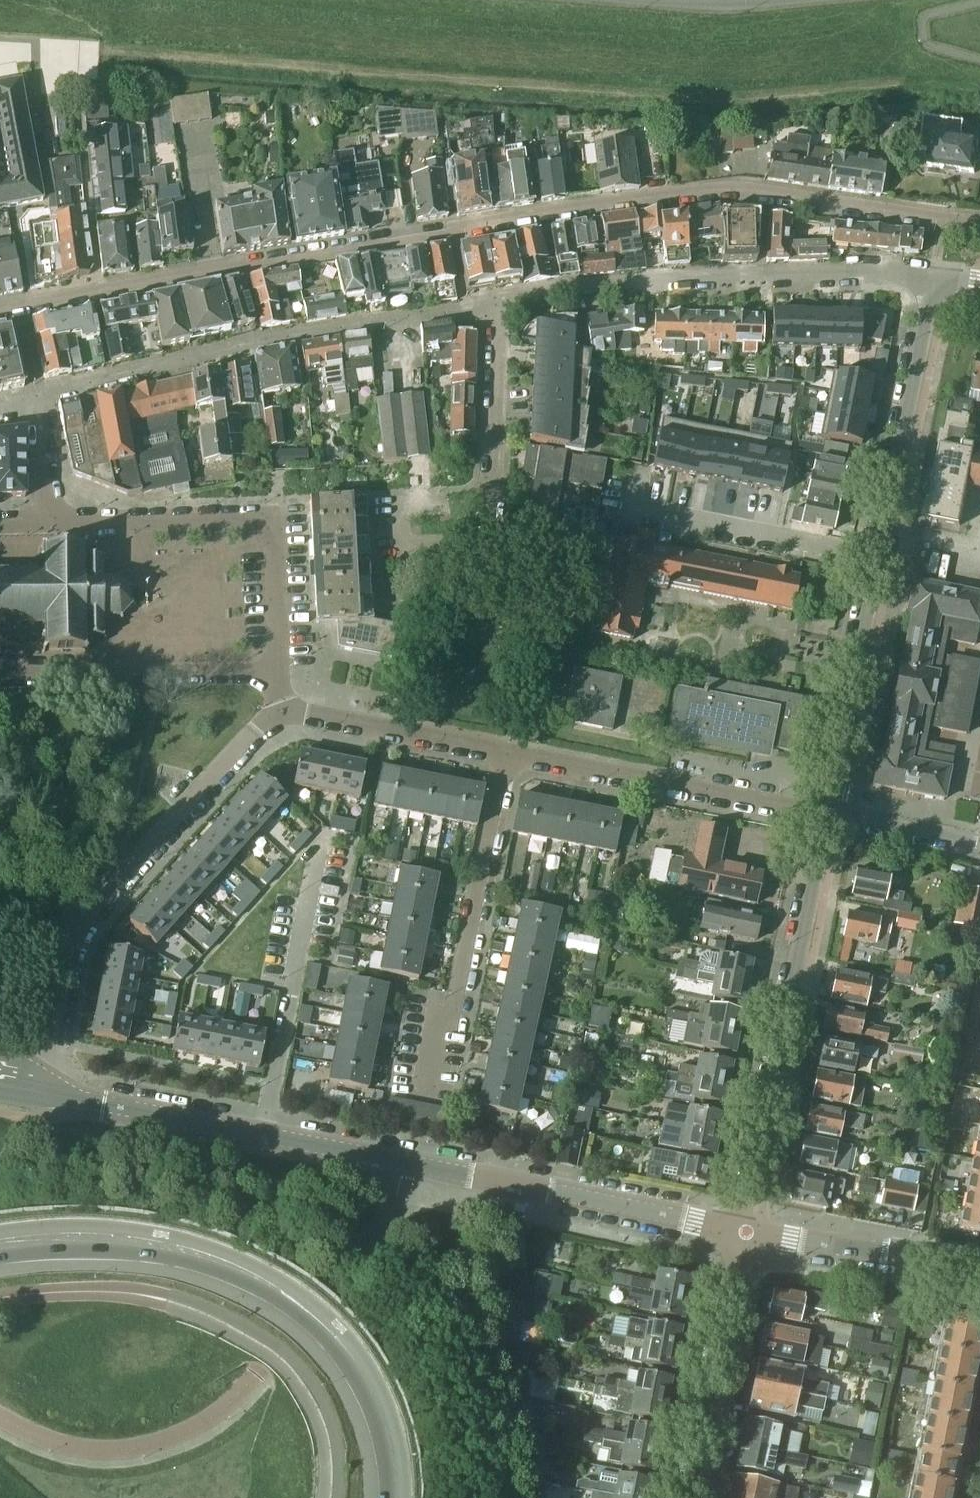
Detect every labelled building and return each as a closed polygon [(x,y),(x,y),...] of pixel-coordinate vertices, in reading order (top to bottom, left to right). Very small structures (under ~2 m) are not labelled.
[(0,85),(0,209),(43,201),(20,81),(0,85)] [(207,95),(169,101),(173,126),(211,120),(207,95)] [(401,136),(399,111),(375,110),(378,139),(401,136)] [(434,113),(399,111),(401,136),(402,142),(438,137),(434,113)] [(919,151),(930,152),(927,168),(974,174),(975,165),(978,162),(979,154),(977,150),(978,142),(948,138),(950,121),(924,117),(919,151)] [(497,210),(490,161),(489,149),(494,148),(491,121),(478,123),(445,127),(457,217),(497,210)] [(752,150),(751,129),(720,132),(722,153),(752,150)] [(115,130),(92,133),(95,161),(119,158),(115,130)] [(802,185),(808,149),(809,139),(788,136),(786,146),(774,144),(772,157),(770,157),(767,180),(802,185)] [(565,200),(561,174),(559,164),(560,164),(558,149),(557,139),(544,140),(545,151),(540,151),(542,164),(536,165),(542,203),(565,200)] [(631,141),(594,144),(601,194),(638,190),(631,141)] [(528,166),(522,156),(521,145),(512,146),(514,157),(506,158),(513,207),(533,204),(533,203),(528,166)] [(513,207),(506,158),(505,158),(504,152),(495,154),(494,148),(489,149),(490,161),(497,210),(513,207)] [(828,189),(833,167),(830,166),(832,155),(831,155),(831,153),(808,149),(802,185),(828,189)] [(332,155),(334,177),(342,234),(366,231),(363,216),(385,212),(377,163),(355,167),(353,151),(332,155)] [(861,155),(860,159),(832,155),(830,166),(833,167),(828,189),(879,197),(884,163),(870,161),(870,157),(865,156),(861,155)] [(92,273),(85,219),(84,209),(65,212),(62,189),(81,186),(78,158),(43,162),(50,221),(28,224),(35,281),(36,281),(55,278),(54,278),(57,278),(57,281),(89,275),(92,273)] [(119,158),(95,161),(98,189),(122,187),(119,158)] [(447,218),(439,162),(425,163),(427,177),(411,179),(417,223),(447,218)] [(149,166),(139,167),(140,179),(150,177),(149,166)] [(343,236),(342,234),(334,177),(288,185),(296,244),(343,236)] [(122,187),(98,189),(102,216),(125,213),(122,187)] [(193,252),(185,199),(180,200),(178,187),(155,190),(157,202),(155,202),(156,210),(161,256),(193,252)] [(282,188),(253,194),(254,202),(261,250),(290,245),(286,222),(284,223),(282,212),(285,212),(282,188)] [(161,256),(156,210),(155,202),(153,189),(141,190),(146,228),(135,229),(140,271),(162,269),(161,256)] [(226,199),(227,206),(215,209),(221,248),(222,258),(261,250),(254,202),(253,194),(226,199)] [(719,206),(687,210),(687,216),(688,230),(689,244),(722,239),(719,211),(719,206)] [(641,256),(639,236),(648,234),(660,233),(659,219),(660,219),(659,210),(615,217),(620,252),(620,256),(611,257),(613,274),(645,270),(644,256),(641,256)] [(759,213),(730,212),(719,211),(722,239),(721,264),(756,264),(758,221),(759,213)] [(829,260),(828,239),(827,239),(815,240),(798,240),(789,241),(790,232),(790,231),(790,217),(769,214),(766,262),(829,260)] [(688,268),(685,230),(688,230),(687,216),(667,218),(660,219),(659,219),(660,233),(663,268),(688,268)] [(615,217),(600,219),(601,220),(604,244),(605,254),(620,252),(615,217)] [(601,220),(573,224),(577,253),(581,252),(585,252),(596,250),(596,246),(604,244),(601,220)] [(125,222),(96,225),(102,276),(132,272),(125,222)] [(863,226),(829,222),(828,236),(832,236),(831,244),(860,247),(863,226)] [(572,224),(551,228),(556,261),(558,261),(560,274),(578,272),(572,224)] [(892,251),(894,229),(863,226),(860,247),(892,251)] [(919,254),(921,232),(894,229),(892,251),(919,254)] [(541,230),(514,235),(520,265),(546,261),(541,230)] [(798,240),(799,233),(799,232),(790,231),(790,232),(789,241),(798,240)] [(513,241),(488,245),(495,289),(521,284),(513,241)] [(13,244),(0,246),(0,297),(22,293),(13,244)] [(448,245),(424,249),(427,268),(451,264),(448,245)] [(467,294),(495,289),(488,245),(459,250),(467,294)] [(430,285),(427,268),(424,249),(405,252),(411,292),(418,291),(417,287),(430,285)] [(411,292),(405,252),(377,256),(380,279),(383,296),(393,294),(411,292)] [(383,296),(380,279),(377,256),(356,259),(363,299),(365,307),(384,304),(383,296)] [(611,256),(585,258),(582,258),(584,277),(613,274),(611,257),(611,256)] [(363,299),(356,259),(335,262),(342,296),(343,300),(348,299),(360,296),(361,300),(363,299)] [(546,261),(520,265),(524,283),(558,277),(556,263),(553,260),(546,261)] [(297,269),(270,274),(274,290),(286,288),(287,294),(300,292),(299,286),(300,285),(297,269)] [(289,318),(288,312),(286,302),(277,303),(274,290),(270,274),(250,277),(261,329),(293,323),(292,318),(289,318)] [(242,278),(218,284),(229,329),(253,324),(242,278)] [(453,281),(433,284),(436,304),(456,301),(453,281)] [(229,329),(218,284),(176,292),(177,293),(188,341),(230,332),(229,329)] [(420,307),(419,295),(418,291),(411,292),(393,294),(396,310),(420,307)] [(188,341),(177,293),(152,298),(161,350),(189,344),(188,341)] [(342,296),(303,303),(304,309),(306,324),(346,317),(343,300),(342,296)] [(152,297),(100,307),(111,364),(162,353),(161,350),(152,298),(152,297)] [(93,309),(55,317),(68,374),(104,366),(93,309)] [(643,333),(642,311),(627,312),(600,316),(600,314),(585,316),(592,355),(630,349),(628,334),(643,333)] [(772,311),(771,348),(794,348),(795,312),(772,311)] [(795,312),(794,348),(815,349),(816,312),(795,312)] [(816,312),(815,349),(837,350),(838,313),(816,312)] [(838,313),(837,350),(859,350),(860,314),(838,313)] [(684,315),(654,315),(653,343),(660,343),(660,351),(672,351),(673,343),(683,344),(684,315)] [(706,354),(707,316),(684,315),(683,344),(694,344),(698,344),(698,354),(706,354)] [(871,315),(866,340),(881,342),(885,318),(871,315)] [(730,345),(730,317),(707,316),(706,354),(718,355),(719,345),(730,345)] [(55,317),(32,321),(44,379),(68,374),(55,317)] [(762,317),(730,317),(730,345),(742,345),(742,353),(755,353),(755,345),(762,346),(762,317)] [(535,345),(534,365),(587,372),(590,353),(591,353),(579,351),(574,324),(574,318),(567,318),(560,318),(553,319),(549,320),(542,321),(536,324),(533,325),(530,327),(527,329),(525,331),(523,334),(522,337),(521,340),(520,343),(535,345)] [(451,361),(452,333),(452,322),(419,327),(422,354),(430,353),(430,363),(435,364),(451,361)] [(0,327),(0,391),(24,386),(11,325),(0,327)] [(475,334),(452,333),(451,361),(451,376),(474,376),(475,334)] [(371,370),(367,335),(341,338),(345,372),(346,385),(347,389),(347,393),(356,392),(353,372),(367,371),(371,370)] [(342,373),(338,339),(301,344),(304,369),(307,373),(320,372),(323,389),(346,385),(345,372),(342,373)] [(254,358),(260,395),(300,388),(293,346),(258,352),(254,358)] [(977,356),(971,390),(979,392),(979,357),(977,356)] [(691,372),(692,363),(692,361),(684,360),(683,372),(691,372)] [(708,364),(707,373),(721,374),(722,365),(708,364)] [(858,364),(856,372),(868,374),(870,367),(858,364)] [(254,405),(248,365),(217,371),(225,421),(225,426),(230,458),(248,456),(245,436),(241,436),(238,415),(236,416),(235,408),(254,405)] [(586,392),(589,373),(587,372),(534,365),(532,402),(585,411),(589,392),(586,392)] [(766,376),(767,366),(756,365),(756,375),(766,376)] [(776,368),(775,381),(783,381),(784,369),(776,368)] [(656,378),(657,370),(650,369),(648,376),(656,378)] [(784,369),(783,381),(791,382),(792,370),(784,369)] [(230,458),(225,426),(225,421),(217,371),(191,376),(191,379),(195,408),(195,409),(211,407),(215,430),(198,433),(202,466),(230,462),(230,458)] [(806,372),(804,384),(812,384),(813,378),(813,372),(806,372)] [(833,372),(828,394),(869,402),(873,380),(835,372),(833,372)] [(474,376),(451,376),(451,387),(474,388),(474,376)] [(680,377),(680,385),(691,387),(692,379),(680,377)] [(175,425),(179,412),(195,408),(191,379),(155,387),(154,384),(134,388),(135,392),(120,395),(132,458),(139,493),(187,483),(179,447),(175,425)] [(692,379),(691,387),(703,388),(704,380),(692,379)] [(724,382),(723,390),(735,391),(736,383),(724,382)] [(736,383),(735,391),(747,392),(747,384),(736,383)] [(767,386),(766,394),(778,395),(779,387),(767,386)] [(474,388),(451,387),(451,411),(473,411),(474,388)] [(779,387),(778,395),(790,396),(791,388),(779,387)] [(639,414),(648,414),(650,390),(642,389),(639,414)] [(132,458),(120,395),(120,392),(95,398),(109,466),(107,466),(112,491),(125,496),(139,493),(132,458)] [(828,394),(824,415),(865,423),(869,402),(828,394)] [(349,416),(348,404),(348,396),(333,398),(335,417),(349,416)] [(384,463),(407,460),(427,458),(419,397),(377,402),(384,463)] [(95,398),(76,402),(82,438),(79,438),(80,443),(84,443),(89,470),(107,466),(109,466),(95,398)] [(426,398),(427,415),(429,433),(437,432),(436,418),(435,418),(433,398),(426,398)] [(801,398),(798,410),(806,412),(809,400),(801,398)] [(960,526),(976,446),(965,444),(974,403),(950,398),(932,487),(930,487),(927,501),(929,501),(926,520),(960,526)] [(82,438),(76,402),(58,407),(65,441),(79,438),(82,438)] [(588,411),(585,411),(532,402),(531,415),(531,421),(584,430),(588,411)] [(264,412),(270,447),(286,444),(280,409),(264,412)] [(473,434),(473,411),(451,411),(450,434),(450,454),(465,455),(466,442),(472,442),(472,434),(473,434)] [(824,415),(820,437),(861,445),(865,423),(824,415)] [(662,419),(652,467),(675,472),(684,423),(662,419)] [(632,433),(645,435),(647,422),(634,420),(632,433)] [(587,431),(584,430),(531,421),(530,440),(528,440),(528,442),(530,442),(564,448),(564,451),(583,454),(587,431)] [(684,423),(675,472),(696,476),(705,427),(684,423)] [(705,427),(696,476),(717,480),(727,432),(705,427)] [(25,432),(0,435),(0,498),(25,498),(25,432)] [(727,432),(717,480),(738,484),(748,436),(727,432)] [(748,436),(738,484),(759,489),(769,440),(748,436)] [(107,466),(89,470),(84,443),(80,443),(79,438),(65,441),(72,475),(112,491),(107,466)] [(769,440),(759,489),(781,493),(791,444),(769,440)] [(799,443),(797,451),(798,451),(808,453),(809,453),(810,445),(799,443)] [(810,445),(809,453),(821,456),(822,448),(810,445)] [(526,446),(521,476),(534,478),(526,524),(553,528),(555,515),(563,516),(566,498),(558,496),(561,483),(601,490),(606,460),(582,456),(581,457),(565,455),(565,453),(534,448),(526,446)] [(979,447),(971,487),(979,488),(979,447)] [(307,448),(274,450),(274,465),(307,463),(307,448)] [(631,459),(641,461),(643,451),(633,449),(631,459)] [(338,451),(335,458),(341,464),(348,459),(346,450),(338,451)] [(832,463),(814,459),(806,499),(837,506),(842,480),(841,480),(844,461),(833,459),(832,463)] [(365,499),(309,502),(316,623),(336,622),(338,648),(390,659),(397,626),(372,621),(365,499)] [(833,531),(837,506),(806,499),(803,512),(794,510),(792,523),(833,531)] [(793,613),(799,577),(790,575),(790,572),(654,545),(656,537),(636,533),(637,528),(614,523),(610,541),(616,542),(598,634),(633,641),(635,631),(638,632),(646,588),(666,591),(666,588),(793,613)] [(131,592),(134,591),(134,589),(131,590),(120,580),(122,578),(120,576),(118,579),(102,579),(102,559),(104,557),(103,556),(101,558),(84,558),(84,549),(86,546),(85,545),(82,547),(45,548),(42,545),(40,547),(43,550),(43,559),(40,559),(40,562),(43,561),(43,571),(31,571),(31,568),(28,568),(28,571),(17,572),(16,569),(14,569),(14,572),(2,572),(2,569),(0,569),(0,628),(2,628),(2,631),(5,631),(5,628),(16,628),(16,631),(18,631),(18,628),(30,628),(30,631),(33,631),(33,628),(44,628),(44,637),(41,637),(41,640),(44,640),(44,650),(41,653),(43,655),(46,652),(83,651),(86,654),(87,652),(85,649),(85,640),(101,639),(104,641),(105,640),(103,638),(102,619),(119,619),(121,621),(122,619),(120,617),(131,608),(134,609),(135,607),(132,606),(131,592)] [(901,668),(899,667),(892,701),(894,701),(883,757),(879,756),(873,786),(944,800),(953,750),(925,744),(928,727),(966,735),(979,664),(942,657),(945,640),(974,645),(979,615),(979,595),(913,582),(908,611),(912,612),(901,668)] [(621,679),(574,669),(569,691),(566,708),(563,721),(611,731),(621,679)] [(791,753),(801,699),(705,680),(703,695),(680,691),(678,700),(675,701),(670,725),(673,727),(671,736),(751,752),(753,742),(767,745),(767,748),(791,753)] [(300,753),(293,787),(315,791),(322,757),(300,753)] [(322,757),(315,791),(336,795),(343,761),(322,757)] [(343,761),(336,795),(359,800),(365,765),(343,761)] [(398,772),(381,769),(374,806),(391,810),(398,772)] [(415,776),(398,772),(391,810),(408,813),(415,776)] [(260,776),(245,793),(271,816),(286,800),(260,776)] [(432,779),(415,776),(408,813),(425,816),(432,779)] [(449,782),(432,779),(425,816),(441,819),(449,782)] [(466,785),(449,782),(441,819),(458,823),(466,785)] [(476,826),(483,789),(466,785),(458,823),(476,826)] [(245,793),(231,809),(257,832),(271,816),(245,793)] [(530,837),(537,799),(519,796),(512,833),(530,837)] [(554,803),(537,799),(530,837),(547,840),(554,803)] [(571,806),(554,803),(547,840),(563,843),(571,806)] [(587,809),(571,806),(563,843),(580,846),(587,809)] [(638,829),(642,809),(628,806),(624,826),(638,829)] [(231,809),(216,825),(242,849),(257,832),(231,809)] [(605,813),(587,809),(580,846),(597,850),(605,813)] [(621,816),(605,813),(597,850),(614,853),(621,816)] [(332,818),(330,830),(338,831),(340,820),(332,818)] [(340,820),(338,831),(345,833),(348,821),(340,820)] [(348,821),(345,833),(353,835),(356,823),(348,821)] [(216,825),(202,841),(228,865),(242,849),(216,825)] [(683,858),(683,861),(669,858),(663,884),(677,887),(677,888),(755,905),(758,891),(760,891),(762,879),(760,878),(761,875),(718,865),(725,832),(699,827),(692,860),(683,858)] [(305,831),(297,840),(303,845),(311,836),(305,831)] [(297,840),(289,849),(295,854),(303,845),(297,840)] [(202,841),(188,858),(213,881),(228,865),(202,841)] [(400,848),(386,846),(383,860),(397,863),(400,848)] [(403,851),(401,863),(413,865),(416,853),(403,851)] [(188,858),(173,874),(199,897),(213,881),(188,858)] [(437,860),(435,870),(447,872),(449,862),(437,860)] [(539,876),(542,864),(532,862),(525,897),(535,899),(539,876)] [(276,863),(268,872),(274,877),(282,868),(276,863)] [(438,877),(400,869),(397,887),(434,895),(438,877)] [(886,892),(889,876),(856,870),(855,874),(852,875),(851,883),(853,885),(851,896),(900,906),(902,896),(886,892)] [(268,872),(260,880),(266,886),(274,877),(268,872)] [(173,874),(159,890),(185,913),(199,897),(173,874)] [(434,895),(397,887),(393,904),(431,912),(434,895)] [(979,930),(979,889),(973,887),(964,927),(979,930)] [(159,890),(144,906),(170,929),(185,913),(159,890)] [(641,897),(641,896),(641,895),(640,893),(639,892),(638,891),(636,890),(635,890),(633,890),(632,891),(631,892),(630,893),(629,894),(629,896),(629,898),(630,899),(631,900),(632,901),(633,902),(635,902),(636,902),(638,901),(639,900),(640,899),(641,897)] [(605,909),(608,895),(594,893),(592,906),(605,909)] [(247,895),(239,904),(245,909),(253,900),(247,895)] [(352,901),(349,912),(361,914),(363,903),(352,901)] [(757,926),(759,918),(717,910),(719,904),(706,901),(700,931),(754,942),(755,939),(757,939),(759,930),(758,930),(758,927),(757,926)] [(239,904),(231,913),(237,918),(245,909),(239,904)] [(431,912),(393,904),(390,921),(427,928),(431,912)] [(559,913),(522,905),(518,923),(555,931),(559,913)] [(144,906),(129,923),(155,946),(170,929),(144,906)] [(897,913),(895,922),(907,925),(910,915),(897,913)] [(888,936),(890,926),(891,922),(848,914),(843,938),(876,945),(878,934),(888,936)] [(922,918),(910,915),(907,925),(920,927),(922,918)] [(427,928),(390,921),(387,938),(424,945),(427,928)] [(555,931),(518,923),(515,939),(552,947),(555,931)] [(218,927),(210,936),(216,941),(224,932),(218,927)] [(356,932),(343,929),(340,944),(353,947),(356,932)] [(210,936),(202,945),(208,950),(216,941),(210,936)] [(424,945),(387,938),(384,955),(421,962),(424,945)] [(552,947),(515,939),(511,956),(548,964),(552,947)] [(109,949),(105,971),(139,978),(143,956),(109,949)] [(339,951),(336,963),(351,966),(353,954),(339,951)] [(751,966),(750,964),(750,962),(708,954),(704,954),(700,957),(698,961),(698,964),(678,960),(676,969),(746,983),(748,974),(750,973),(751,966)] [(421,962),(384,955),(380,972),(417,979),(421,962)] [(548,964),(511,956),(507,973),(545,981),(548,964)] [(183,960),(178,966),(187,974),(192,968),(183,960)] [(309,965),(304,989),(315,991),(320,967),(309,965)] [(178,966),(172,972),(181,980),(187,974),(178,966)] [(744,991),(746,983),(676,969),(674,978),(694,982),(714,986),(712,998),(742,1004),(742,1001),(745,1000),(746,993),(744,991)] [(105,971),(100,992),(134,999),(139,978),(105,971)] [(545,981),(507,973),(504,990),(541,998),(545,981)] [(831,999),(830,1001),(864,1008),(867,992),(883,995),(886,983),(836,973),(833,985),(830,988),(828,995),(831,999)] [(916,979),(893,975),(891,985),(914,990),(916,979)] [(197,977),(196,985),(207,987),(209,979),(197,977)] [(209,979),(207,987),(219,989),(221,981),(209,979)] [(387,987),(349,980),(346,998),(383,1005),(387,987)] [(240,985),(238,993),(250,995),(251,987),(240,985)] [(251,987),(250,995),(262,997),(263,990),(251,987)] [(541,998),(504,990),(500,1007),(537,1014),(541,998)] [(100,992),(96,1013),(130,1020),(134,999),(100,992)] [(169,993),(166,1005),(174,1007),(176,995),(169,993)] [(383,1005),(346,998),(342,1014),(380,1022),(383,1005)] [(166,1005),(164,1017),(172,1018),(174,1007),(166,1005)] [(608,1027),(612,1008),(592,1005),(589,1024),(608,1027)] [(740,1024),(742,1017),(740,1015),(740,1013),(700,1005),(697,1016),(688,1014),(686,1023),(736,1033),(738,1025),(740,1024)] [(537,1014),(500,1007),(497,1023),(534,1031),(537,1014)] [(825,1031),(885,1042),(888,1030),(861,1025),(863,1015),(829,1008),(825,1031)] [(686,1023),(688,1014),(667,1010),(665,1019),(686,1023)] [(96,1013),(92,1036),(126,1042),(130,1020),(96,1013)] [(380,1022),(342,1014),(339,1031),(376,1039),(380,1022)] [(176,1029),(172,1051),(194,1056),(201,1022),(178,1017),(176,1029)] [(201,1022),(194,1056),(215,1060),(222,1026),(201,1022)] [(534,1031),(497,1023),(493,1040),(530,1048),(534,1031)] [(734,1042),(736,1033),(686,1023),(684,1033),(694,1035),(692,1046),(732,1054),(732,1052),(735,1051),(736,1044),(734,1042)] [(162,1026),(160,1038),(168,1040),(170,1028),(162,1026)] [(222,1026),(215,1060),(236,1064),(243,1030),(222,1026)] [(243,1030),(236,1064),(259,1068),(265,1034),(243,1030)] [(968,1030),(966,1038),(979,1041),(979,1033),(968,1030)] [(376,1039),(339,1031),(336,1049),(373,1056),(376,1039)] [(966,1038),(964,1047),(979,1050),(979,1041),(966,1038)] [(530,1048),(493,1040),(489,1058),(526,1066),(530,1048)] [(852,1074),(855,1056),(875,1060),(877,1050),(823,1040),(818,1068),(852,1074)] [(924,1052),(894,1046),(891,1060),(921,1066),(924,1052)] [(373,1056),(336,1049),(332,1065),(370,1073),(373,1056)] [(564,1056),(562,1070),(574,1072),(577,1058),(564,1056)] [(526,1066),(489,1058),(485,1074),(523,1082),(526,1066)] [(584,1058),(579,1079),(600,1084),(605,1062),(584,1058)] [(730,1075),(732,1068),(730,1066),(730,1064),(700,1058),(697,1069),(679,1066),(677,1075),(726,1084),(728,1076),(730,1075)] [(370,1073),(332,1065),(329,1082),(366,1089),(370,1073)] [(724,1093),(726,1084),(677,1075),(668,1073),(666,1082),(675,1084),(673,1095),(722,1105),(722,1103),(725,1102),(726,1095),(724,1093)] [(864,1082),(852,1080),(817,1073),(811,1099),(846,1106),(859,1109),(864,1082)] [(523,1082),(485,1074),(482,1092),(519,1100),(523,1082)] [(579,1083),(575,1103),(588,1106),(592,1085),(579,1083)] [(552,1089),(550,1102),(565,1105),(567,1092),(552,1089)] [(519,1100),(482,1092),(478,1107),(516,1115),(519,1100)] [(401,1100),(389,1098),(384,1121),(396,1124),(401,1100)] [(413,1103),(401,1100),(396,1124),(408,1126),(413,1103)] [(425,1105),(413,1103),(408,1126),(420,1128),(425,1105)] [(437,1107),(425,1105),(420,1128),(432,1131),(437,1107)] [(449,1110),(437,1107),(432,1131),(445,1133),(449,1110)] [(810,1107),(805,1133),(838,1140),(841,1128),(861,1132),(863,1118),(810,1107)] [(720,1126),(722,1119),(720,1117),(720,1115),(690,1109),(688,1120),(668,1116),(666,1126),(716,1136),(718,1127),(720,1126)] [(968,1116),(951,1113),(950,1121),(966,1124),(979,1127),(979,1119),(968,1116)] [(874,1114),(872,1123),(896,1128),(898,1119),(874,1114)] [(965,1133),(966,1124),(950,1121),(948,1130),(965,1133)] [(714,1144),(716,1136),(666,1126),(664,1135),(674,1137),(671,1148),(712,1156),(712,1154),(715,1153),(716,1146),(714,1144)] [(576,1168),(583,1133),(561,1128),(554,1163),(576,1168)] [(543,1133),(541,1146),(554,1149),(557,1136),(543,1133)] [(836,1144),(804,1138),(799,1164),(830,1170),(833,1158),(840,1160),(842,1152),(834,1150),(836,1144)] [(862,1155),(864,1146),(851,1144),(849,1153),(862,1155)] [(977,1162),(971,1196),(964,1229),(964,1231),(979,1234),(979,1149),(977,1162)] [(697,1158),(651,1150),(648,1165),(662,1167),(660,1176),(679,1180),(679,1182),(703,1187),(704,1185),(707,1185),(707,1183),(709,1182),(711,1175),(709,1174),(710,1166),(696,1163),(697,1158)] [(791,1203),(826,1210),(829,1193),(841,1195),(843,1183),(832,1181),(832,1180),(797,1173),(794,1187),(791,1190),(789,1197),(791,1200),(791,1203)] [(877,1183),(859,1179),(856,1192),(874,1196),(877,1183)] [(955,1184),(938,1181),(936,1190),(953,1193),(955,1184)] [(910,1213),(914,1190),(883,1184),(878,1207),(910,1213)] [(675,1276),(658,1273),(656,1284),(631,1279),(629,1291),(684,1301),(686,1291),(689,1290),(690,1282),(688,1281),(689,1274),(676,1271),(675,1276)] [(552,1275),(537,1272),(533,1292),(548,1295),(552,1275)] [(613,1272),(611,1284),(628,1287),(630,1276),(613,1272)] [(773,1290),(768,1316),(797,1322),(800,1308),(825,1313),(828,1296),(804,1291),(803,1296),(773,1290)] [(683,1308),(684,1301),(629,1291),(627,1298),(640,1300),(638,1312),(681,1320),(681,1317),(683,1317),(685,1309),(683,1308)] [(537,1296),(534,1316),(551,1319),(554,1305),(549,1305),(550,1298),(537,1296)] [(930,1311),(914,1308),(913,1316),(928,1319),(930,1311)] [(900,1312),(884,1309),(880,1327),(896,1330),(900,1312)] [(941,1350),(934,1384),(927,1418),(921,1452),(917,1452),(915,1464),(913,1477),(916,1478),(912,1497),(950,1497),(952,1484),(945,1483),(944,1483),(948,1464),(956,1465),(957,1460),(957,1459),(964,1425),(971,1391),(977,1357),(979,1342),(979,1322),(947,1315),(947,1316),(941,1350)] [(679,1340),(680,1333),(678,1331),(679,1329),(649,1323),(646,1334),(627,1330),(625,1339),(675,1350),(676,1341),(679,1340)] [(542,1327),(528,1324),(524,1341),(538,1343),(542,1327)] [(816,1363),(821,1340),(765,1329),(762,1344),(759,1344),(757,1354),(763,1355),(764,1352),(816,1363)] [(868,1343),(871,1332),(852,1329),(850,1339),(868,1343)] [(623,1349),(625,1339),(608,1335),(607,1335),(605,1345),(623,1349)] [(673,1358),(675,1350),(625,1339),(623,1349),(643,1353),(641,1364),(671,1370),(671,1368),(674,1367),(675,1360),(673,1358)] [(889,1347),(880,1345),(868,1343),(850,1339),(847,1351),(887,1359),(889,1347)] [(802,1371),(758,1362),(753,1385),(824,1400),(827,1386),(800,1381),(802,1371)] [(918,1373),(902,1370),(901,1377),(916,1380),(918,1373)] [(669,1391),(670,1385),(668,1383),(669,1380),(639,1374),(636,1385),(605,1379),(603,1388),(615,1391),(665,1401),(667,1392),(669,1391)] [(603,1388),(605,1379),(596,1377),(594,1387),(603,1388)] [(916,1380),(901,1377),(899,1386),(915,1389),(916,1380)] [(869,1383),(864,1403),(868,1403),(879,1406),(884,1386),(872,1384),(869,1383)] [(601,1396),(603,1388),(594,1387),(583,1384),(581,1392),(601,1396)] [(824,1400),(753,1385),(749,1409),(793,1418),(795,1408),(821,1413),(824,1400)] [(663,1409),(665,1401),(615,1391),(603,1388),(601,1396),(601,1398),(613,1400),(633,1404),(630,1415),(661,1421),(661,1419),(664,1418),(665,1411),(663,1409)] [(528,1401),(519,1403),(524,1426),(535,1428),(528,1401)] [(866,1414),(864,1425),(875,1427),(877,1416),(866,1414)] [(779,1427),(747,1420),(742,1444),(774,1451),(779,1427)] [(659,1442),(660,1436),(658,1434),(659,1431),(629,1425),(626,1436),(602,1431),(601,1439),(655,1450),(657,1443),(659,1442)] [(601,1439),(602,1431),(586,1428),(584,1436),(601,1439)] [(600,1445),(601,1439),(584,1436),(583,1441),(600,1445)] [(856,1438),(850,1461),(869,1465),(874,1442),(856,1438)] [(653,1460),(655,1450),(601,1439),(600,1445),(599,1450),(607,1452),(605,1463),(651,1472),(651,1470),(653,1469),(655,1462),(653,1460)] [(791,1454),(774,1451),(742,1444),(737,1468),(769,1475),(771,1463),(804,1470),(807,1457),(791,1454)] [(902,1454),(886,1451),(885,1458),(900,1462),(902,1454)] [(900,1462),(885,1458),(883,1467),(899,1470),(900,1462)] [(650,1486),(648,1487),(649,1482),(617,1476),(599,1472),(596,1483),(595,1493),(619,1497),(646,1497),(647,1494),(649,1493),(650,1486)] [(855,1495),(858,1481),(834,1476),(831,1490),(855,1495)] [(776,1486),(735,1477),(731,1497),(736,1497),(795,1497),(797,1490),(776,1486)] [(595,1493),(596,1483),(581,1480),(579,1490),(582,1491),(595,1493)] [(855,1495),(855,1496),(869,1497),(871,1484),(858,1481),(855,1495)]
